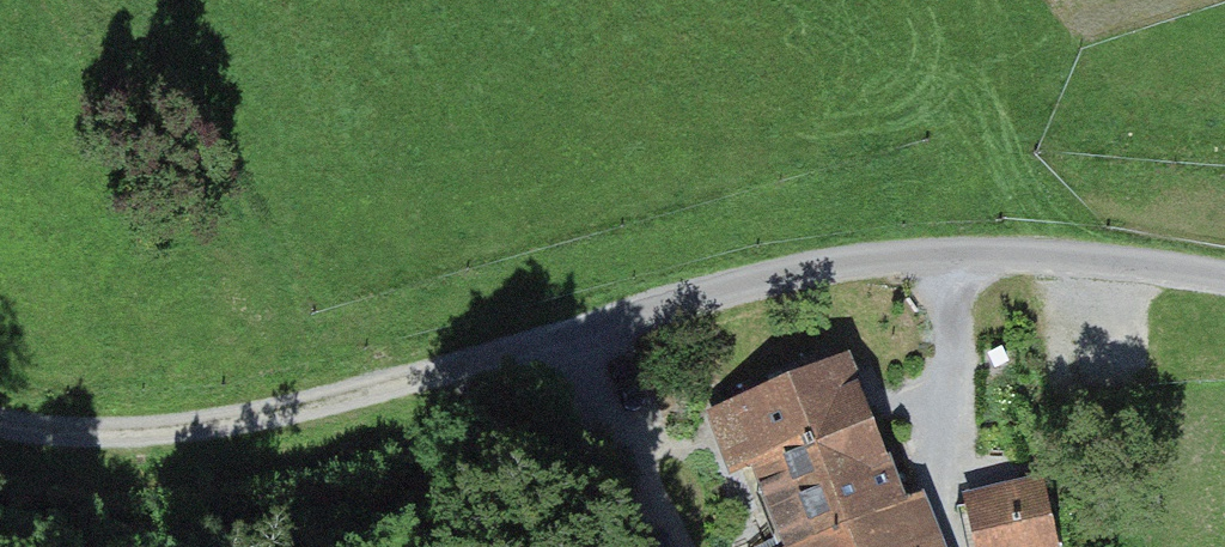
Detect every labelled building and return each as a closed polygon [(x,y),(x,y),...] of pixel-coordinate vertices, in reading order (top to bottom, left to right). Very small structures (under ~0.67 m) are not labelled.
[(850,344),(702,410),(764,546),(941,546),(850,344)] [(1034,461),(937,500),(957,546),(1069,546),(1034,461)]
